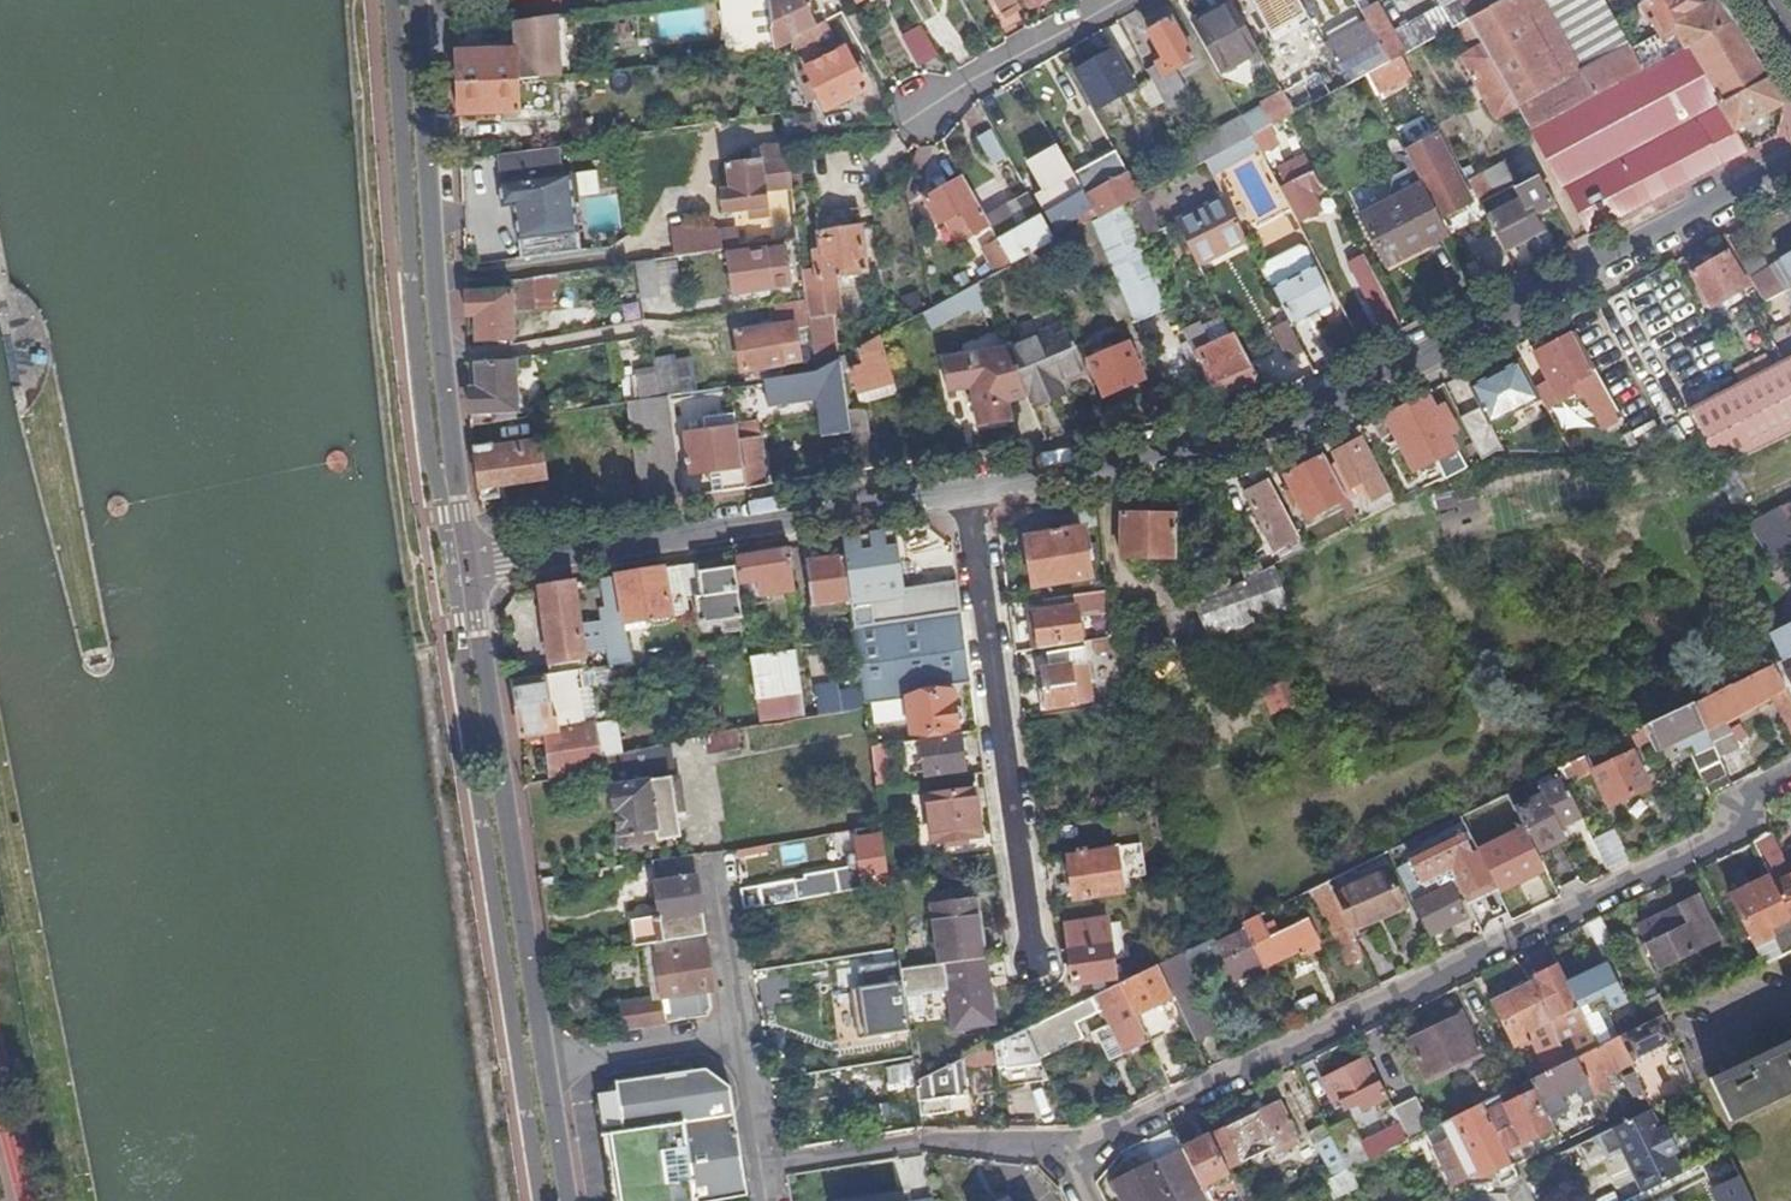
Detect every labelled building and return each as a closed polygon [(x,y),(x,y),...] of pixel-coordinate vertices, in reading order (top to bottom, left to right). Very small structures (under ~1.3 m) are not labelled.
[(730,55),(776,49),(770,2),(770,0),(723,0),(730,55)] [(776,49),(793,40),(796,39),(794,36),(815,25),(803,0),(776,0),(770,2),(776,49)] [(1020,7),(1017,0),(994,0),(1003,16),(1020,7)] [(1268,30),(1304,10),(1298,0),(1252,0),(1268,30)] [(1304,10),(1322,1),(1322,0),(1298,0),(1304,10)] [(1362,14),(1370,29),(1390,64),(1404,58),(1469,22),(1471,20),(1461,0),(1437,0),(1441,7),(1394,34),(1378,6),(1362,14)] [(1471,20),(1504,2),(1503,0),(1461,0),(1471,20)] [(1471,20),(1469,22),(1483,47),(1519,109),(1532,133),(1595,98),(1581,74),(1559,86),(1511,0),(1508,0),(1504,2),(1471,20)] [(1559,86),(1581,74),(1540,0),(1511,0),(1559,86)] [(1581,74),(1595,98),(1618,87),(1607,66),(1631,53),(1601,0),(1540,0),(1581,74)] [(1642,4),(1660,36),(1631,53),(1607,66),(1618,87),(1734,25),(1727,13),(1716,1),(1701,8),(1697,0),(1649,0),(1642,4)] [(1253,40),(1234,7),(1198,27),(1223,71),(1250,56),(1256,66),(1265,61),(1253,40)] [(518,51),(458,53),(459,85),(552,80),(561,78),(560,14),(516,21),(518,51)] [(837,45),(825,21),(815,28),(796,39),(793,40),(795,43),(806,63),(837,45)] [(920,69),(943,55),(924,23),(901,37),(920,69)] [(1164,73),(1151,81),(1152,83),(1164,105),(1178,98),(1166,78),(1196,62),(1174,23),(1150,36),(1166,63),(1160,67),(1164,73)] [(1532,133),(1591,236),(1657,202),(1695,182),(1667,136),(1770,82),(1749,48),(1734,25),(1618,87),(1595,98),(1532,133)] [(1370,29),(1327,51),(1329,53),(1348,87),(1366,78),(1388,66),(1390,64),(1370,29)] [(1519,109),(1483,47),(1460,60),(1496,122),(1519,109)] [(846,48),(809,69),(831,110),(869,89),(846,48)] [(1098,112),(1138,90),(1116,54),(1077,75),(1098,112)] [(1392,72),(1388,66),(1366,78),(1373,90),(1389,82),(1386,76),(1392,72)] [(603,73),(582,75),(583,82),(604,78),(603,73)] [(552,80),(459,85),(460,115),(553,112),(552,80)] [(1667,136),(1695,182),(1749,154),(1735,133),(1785,107),(1778,94),(1770,82),(1667,136)] [(1164,105),(1152,83),(1138,90),(1151,113),(1164,105)] [(1239,117),(1251,140),(1291,118),(1294,116),(1282,93),(1239,117)] [(1251,140),(1239,117),(1188,144),(1195,157),(1200,167),(1220,156),(1251,140)] [(1291,118),(1251,140),(1256,149),(1266,166),(1283,158),(1273,139),(1296,127),(1291,118)] [(1014,166),(997,136),(983,145),(999,175),(1014,166)] [(1256,149),(1251,140),(1220,156),(1225,165),(1256,149)] [(1406,154),(1422,185),(1435,209),(1464,193),(1435,140),(1406,154)] [(1117,154),(1075,177),(1094,210),(1100,221),(1125,207),(1140,199),(1142,198),(1117,154)] [(1174,168),(1179,178),(1200,167),(1195,157),(1174,168)] [(792,180),(790,158),(727,166),(730,191),(722,192),(725,216),(749,212),(751,221),(770,219),(766,184),(792,180)] [(1323,192),(1306,159),(1278,173),(1286,188),(1282,191),(1301,224),(1321,213),(1312,197),(1323,192)] [(581,195),(603,194),(601,170),(580,172),(581,195)] [(1472,172),(1465,175),(1477,197),(1480,204),(1494,197),(1482,176),(1476,178),(1472,172)] [(571,174),(500,184),(503,206),(516,205),(521,241),(523,240),(525,259),(581,252),(578,232),(580,232),(571,174)] [(1094,210),(1075,177),(1038,199),(1056,231),(1094,210)] [(1488,219),(1505,251),(1541,232),(1532,215),(1552,205),(1538,179),(1516,190),(1522,200),(1488,219)] [(990,227),(965,180),(927,202),(941,226),(962,214),(974,236),(990,227)] [(1387,267),(1449,235),(1435,209),(1422,185),(1360,217),(1387,267)] [(1224,195),(1175,221),(1198,266),(1247,242),(1224,195)] [(1480,204),(1477,197),(1467,203),(1475,218),(1485,213),(1480,204)] [(1140,199),(1125,207),(1140,239),(1158,230),(1140,199)] [(1013,217),(992,229),(1002,246),(1015,268),(1038,255),(1058,244),(1036,204),(1023,211),(1031,224),(1020,230),(1013,217)] [(1095,224),(1137,323),(1172,308),(1140,239),(1125,207),(1100,221),(1095,224)] [(844,233),(863,231),(861,212),(818,217),(820,236),(828,235),(828,232),(844,230),(844,233)] [(672,230),(676,259),(724,252),(722,234),(696,227),(672,230)] [(817,374),(832,366),(826,319),(843,317),(838,280),(869,276),(863,231),(844,233),(844,230),(828,232),(828,235),(820,236),(822,253),(802,255),(808,302),(811,324),(817,374)] [(722,234),(724,252),(739,250),(737,231),(722,234)] [(985,256),(998,276),(1015,268),(1002,246),(985,256)] [(782,248),(729,257),(735,296),(788,288),(782,248)] [(1741,266),(1765,306),(1785,295),(1790,292),(1790,254),(1781,260),(1782,263),(1769,270),(1760,255),(1741,266)] [(1749,289),(1729,256),(1693,277),(1713,312),(1749,289)] [(1349,265),(1388,337),(1403,330),(1364,257),(1349,265)] [(658,261),(641,264),(638,264),(645,302),(664,297),(658,261)] [(1316,268),(1272,291),(1290,322),(1294,329),(1336,307),(1316,268)] [(512,282),(466,288),(467,317),(475,317),(476,342),(513,340),(512,282)] [(935,311),(925,316),(934,332),(970,312),(974,317),(989,310),(979,287),(935,311)] [(794,327),(811,324),(808,302),(771,308),(774,329),(740,334),(745,372),(799,364),(794,327)] [(1289,363),(1305,355),(1290,322),(1273,331),(1289,363)] [(1327,354),(1355,345),(1347,323),(1320,332),(1327,354)] [(1008,352),(1029,401),(1031,400),(1036,410),(1059,401),(1055,390),(1065,386),(1090,376),(1068,327),(1008,352)] [(1184,334),(1194,356),(1200,354),(1220,397),(1260,380),(1237,337),(1220,345),(1213,331),(1198,337),(1194,329),(1184,334)] [(843,370),(844,374),(852,373),(858,394),(896,384),(881,338),(842,361),(843,370)] [(1586,380),(1592,376),(1570,338),(1546,351),(1549,356),(1538,361),(1554,389),(1565,383),(1569,388),(1586,380)] [(1106,398),(1146,381),(1130,343),(1115,350),(1112,345),(1104,349),(1105,354),(1090,361),(1106,398)] [(1012,407),(1029,401),(1008,352),(1008,351),(992,358),(991,353),(945,361),(950,395),(973,391),(978,430),(1015,424),(1012,407)] [(675,357),(655,360),(662,398),(669,397),(682,395),(675,357)] [(1689,412),(1715,456),(1752,456),(1790,437),(1790,360),(1785,363),(1741,386),(1689,412)] [(831,372),(843,370),(842,361),(832,366),(817,374),(765,383),(769,409),(835,400),(831,372)] [(1460,421),(1481,461),(1496,453),(1503,453),(1490,425),(1511,416),(1535,404),(1541,401),(1539,397),(1519,364),(1469,388),(1480,410),(1460,421)] [(479,390),(470,391),(472,414),(517,412),(515,365),(478,366),(479,390)] [(1209,400),(1195,367),(1177,375),(1192,408),(1209,400)] [(1055,390),(1059,401),(1070,396),(1065,386),(1055,390)] [(733,403),(731,388),(716,390),(718,405),(733,403)] [(1426,395),(1405,406),(1444,479),(1458,472),(1449,457),(1456,453),(1426,395)] [(644,506),(683,500),(669,397),(662,398),(630,403),(644,506)] [(1405,406),(1384,417),(1414,475),(1416,474),(1424,490),(1444,479),(1405,406)] [(850,416),(858,473),(875,470),(867,412),(850,416)] [(706,432),(737,428),(735,415),(705,420),(706,432)] [(739,443),(760,440),(758,424),(737,428),(739,443)] [(723,494),(745,491),(739,443),(737,428),(706,432),(684,434),(690,477),(711,474),(712,482),(721,481),(723,494)] [(745,491),(767,487),(760,440),(739,443),(745,491)] [(1364,483),(1381,513),(1396,505),(1364,441),(1335,455),(1352,489),(1364,483)] [(477,459),(482,501),(501,498),(499,486),(547,479),(542,450),(495,457),(494,445),(475,448),(477,459)] [(1308,521),(1348,501),(1326,459),(1286,479),(1308,521)] [(1277,552),(1301,540),(1272,483),(1247,496),(1277,552)] [(1443,533),(1485,531),(1484,497),(1441,499),(1443,533)] [(1783,509),(1790,523),(1790,505),(1783,509)] [(1766,517),(1788,558),(1790,557),(1790,523),(1783,509),(1766,517)] [(1122,559),(1152,560),(1177,560),(1177,515),(1123,516),(1122,559)] [(1091,577),(1083,530),(1064,534),(1063,531),(1028,538),(1036,586),(1091,577)] [(851,600),(905,591),(896,534),(843,542),(845,557),(851,600)] [(763,597),(797,592),(791,550),(764,555),(737,559),(741,586),(750,585),(761,583),(763,597)] [(820,607),(852,602),(851,600),(845,557),(802,563),(807,609),(809,609),(810,619),(821,618),(820,607)] [(1177,560),(1152,560),(1152,571),(1178,571),(1177,560)] [(683,568),(688,601),(698,600),(701,625),(743,620),(736,568),(702,574),(700,565),(683,568)] [(1276,567),(1244,583),(1229,591),(1191,589),(1215,641),(1249,625),(1295,604),(1276,567)] [(626,626),(691,616),(688,601),(683,568),(666,570),(619,577),(626,622),(626,626)] [(619,577),(604,579),(611,624),(626,622),(619,577)] [(576,584),(542,589),(552,668),(587,662),(576,584)] [(856,630),(963,615),(959,584),(905,591),(851,600),(852,602),(856,630)] [(741,586),(743,606),(753,604),(750,585),(741,586)] [(1035,615),(1040,651),(1081,645),(1079,623),(1086,622),(1084,608),(1035,615)] [(860,658),(967,643),(963,615),(856,630),(860,658)] [(1770,639),(1783,661),(1790,657),(1790,629),(1770,639)] [(956,693),(973,691),(967,643),(860,658),(868,709),(870,726),(894,722),(893,713),(911,711),(909,700),(956,693)] [(801,693),(794,652),(751,659),(759,701),(801,693)] [(1783,661),(1779,663),(1790,687),(1790,657),(1783,661)] [(1786,692),(1773,666),(1695,704),(1720,760),(1740,750),(1728,722),(1773,698),(1786,692)] [(1078,707),(1072,668),(1043,672),(1046,691),(1040,692),(1042,712),(1078,707)] [(520,712),(523,736),(523,738),(548,734),(553,779),(606,772),(600,735),(613,733),(612,724),(580,728),(571,673),(515,681),(516,683),(520,712)] [(717,695),(714,684),(708,685),(709,696),(717,695)] [(1285,707),(1279,689),(1261,694),(1267,713),(1282,708),(1285,707)] [(1786,692),(1773,698),(1786,724),(1790,721),(1790,701),(1786,692)] [(961,731),(956,693),(909,700),(911,711),(915,737),(961,731)] [(839,706),(838,698),(837,694),(818,697),(820,709),(839,706)] [(841,713),(863,710),(860,694),(838,698),(839,706),(841,713)] [(1720,760),(1695,704),(1643,729),(1649,740),(1656,753),(1690,737),(1697,754),(1692,756),(1706,789),(1728,778),(1720,760)] [(705,737),(725,733),(721,706),(698,708),(705,737)] [(1649,740),(1643,729),(1587,756),(1596,773),(1594,774),(1611,810),(1651,790),(1637,763),(1643,760),(1640,752),(1631,757),(1630,755),(1627,757),(1628,758),(1627,759),(1624,753),(1649,740)] [(740,749),(736,731),(725,733),(705,737),(708,755),(740,749)] [(962,739),(908,746),(912,775),(927,773),(928,776),(955,773),(953,761),(965,758),(962,739)] [(608,759),(611,772),(616,813),(618,814),(623,848),(680,837),(671,777),(668,778),(664,746),(608,759)] [(873,748),(875,770),(890,768),(887,746),(873,748)] [(1596,773),(1587,756),(1571,764),(1580,781),(1594,774),(1596,773)] [(953,761),(955,773),(967,771),(965,758),(953,761)] [(1580,781),(1571,764),(1558,771),(1564,782),(1564,783),(1576,778),(1580,781)] [(1562,829),(1582,819),(1564,783),(1564,782),(1541,793),(1544,799),(1516,813),(1521,823),(1536,854),(1567,839),(1562,829)] [(981,838),(974,791),(929,797),(936,844),(981,838)] [(1475,846),(1521,823),(1516,813),(1508,796),(1491,804),(1495,812),(1471,824),(1467,815),(1461,818),(1475,846)] [(817,884),(819,898),(891,886),(888,871),(883,827),(838,835),(841,844),(859,842),(865,881),(829,887),(817,884)] [(1618,828),(1595,838),(1609,870),(1631,860),(1618,828)] [(1458,884),(1468,906),(1498,892),(1491,878),(1478,852),(1473,855),(1464,836),(1410,862),(1421,884),(1451,871),(1458,884)] [(1753,844),(1771,879),(1790,918),(1790,876),(1770,837),(1756,843),(1753,844)] [(1076,901),(1123,894),(1122,890),(1121,881),(1138,878),(1146,877),(1141,845),(1115,850),(1116,852),(1069,859),(1076,901)] [(707,935),(693,857),(652,864),(661,920),(633,925),(637,948),(653,945),(707,935)] [(1406,867),(1398,871),(1414,905),(1423,900),(1406,867)] [(1498,892),(1507,909),(1520,903),(1505,872),(1491,878),(1498,892)] [(1335,897),(1352,931),(1404,908),(1390,875),(1335,897)] [(1121,881),(1122,890),(1139,888),(1138,878),(1121,881)] [(1787,956),(1790,954),(1790,918),(1771,879),(1751,890),(1753,895),(1736,904),(1758,946),(1778,936),(1774,928),(1784,924),(1790,937),(1780,942),(1787,956)] [(760,889),(763,909),(799,903),(795,882),(760,889)] [(1349,966),(1365,959),(1352,931),(1335,897),(1329,883),(1311,892),(1349,966)] [(742,892),(745,912),(763,909),(760,889),(742,892)] [(1733,898),(1736,904),(1753,895),(1751,890),(1733,898)] [(1448,901),(1443,891),(1423,900),(1414,905),(1429,937),(1467,919),(1457,897),(1448,901)] [(1720,941),(1699,898),(1639,927),(1659,970),(1720,941)] [(933,907),(942,966),(987,960),(978,900),(933,907)] [(1243,926),(1265,970),(1318,943),(1306,921),(1280,934),(1274,924),(1266,928),(1260,917),(1243,926)] [(1602,955),(1615,948),(1601,919),(1588,925),(1602,955)] [(1114,960),(1109,925),(1108,921),(1067,925),(1075,984),(1124,977),(1121,966),(1115,967),(1114,960)] [(1120,924),(1109,925),(1114,960),(1125,959),(1124,947),(1120,924)] [(1231,986),(1265,970),(1243,926),(1237,928),(1239,934),(1218,946),(1226,962),(1220,965),(1231,986)] [(715,992),(707,935),(653,945),(662,997),(667,1023),(708,1017),(715,1006),(713,993),(715,992)] [(1175,998),(1196,1043),(1219,1032),(1183,955),(1160,967),(1175,998)] [(942,966),(903,971),(906,997),(950,991),(956,1030),(995,1026),(987,960),(942,966)] [(901,962),(891,963),(894,984),(861,989),(868,1037),(911,1031),(906,997),(903,971),(901,962)] [(1599,1048),(1615,1040),(1602,1016),(1593,1020),(1592,1016),(1610,1007),(1616,1009),(1627,1004),(1609,966),(1567,985),(1578,1008),(1591,1031),(1599,1048)] [(1121,985),(1137,1017),(1175,998),(1160,967),(1121,985)] [(1530,985),(1549,1023),(1551,1022),(1554,1028),(1558,1026),(1555,1019),(1578,1008),(1567,985),(1558,967),(1536,977),(1538,981),(1530,985)] [(1126,1056),(1150,1044),(1137,1017),(1121,985),(1097,997),(1104,1011),(1126,1056)] [(1528,1032),(1549,1023),(1530,985),(1493,1002),(1515,1048),(1531,1039),(1528,1032)] [(667,1023),(662,997),(656,998),(660,1026),(667,1025),(667,1023)] [(1076,1025),(1104,1011),(1097,997),(1026,1032),(1040,1061),(1083,1038),(1076,1025)] [(1653,1022),(1662,1017),(1667,1014),(1659,997),(1644,1004),(1648,1010),(1653,1022)] [(620,1004),(624,1032),(660,1026),(656,998),(620,1004)] [(1648,1024),(1653,1022),(1648,1010),(1643,1013),(1648,1024)] [(1481,1056),(1461,1015),(1408,1039),(1427,1081),(1481,1056)] [(1638,1056),(1673,1039),(1662,1017),(1653,1022),(1648,1024),(1615,1040),(1599,1048),(1586,1055),(1569,1063),(1554,1070),(1531,1081),(1542,1103),(1624,1063),(1627,1069),(1641,1063),(1638,1056)] [(1577,1038),(1586,1055),(1599,1048),(1591,1031),(1577,1038)] [(918,1084),(922,1117),(953,1110),(952,1102),(970,1097),(965,1070),(995,1064),(1006,1086),(1044,1070),(1040,1061),(1026,1032),(918,1084)] [(1713,1089),(1763,1064),(1790,1051),(1790,1042),(1710,1082),(1713,1089)] [(1546,1054),(1554,1070),(1569,1063),(1561,1047),(1546,1054)] [(1713,1089),(1730,1123),(1790,1094),(1790,1051),(1763,1064),(1713,1089)] [(1388,1097),(1370,1059),(1324,1081),(1342,1119),(1388,1097)] [(1689,1092),(1697,1089),(1686,1064),(1677,1068),(1689,1092)] [(616,1200),(720,1200),(748,1196),(731,1089),(707,1071),(619,1084),(602,1108),(616,1200)] [(1490,1121),(1504,1148),(1521,1139),(1524,1145),(1552,1132),(1532,1093),(1505,1106),(1508,1113),(1490,1121)] [(1653,1100),(1650,1093),(1644,1096),(1647,1103),(1653,1100)] [(1409,1141),(1431,1130),(1416,1098),(1394,1109),(1402,1125),(1409,1141)] [(1280,1103),(1211,1136),(1227,1170),(1297,1137),(1280,1103)] [(1482,1177),(1511,1163),(1504,1148),(1490,1121),(1483,1105),(1437,1128),(1445,1143),(1435,1147),(1454,1185),(1470,1177),(1482,1177)] [(1645,1193),(1683,1174),(1673,1155),(1679,1152),(1666,1127),(1661,1129),(1651,1111),(1561,1154),(1582,1199),(1619,1181),(1607,1157),(1623,1149),(1645,1193)] [(1349,1171),(1409,1141),(1402,1125),(1362,1145),(1350,1120),(1328,1131),(1349,1171)] [(1328,1131),(1326,1126),(1312,1132),(1334,1179),(1349,1171),(1328,1131)] [(1227,1170),(1211,1136),(1183,1149),(1201,1187),(1229,1174),(1227,1170)] [(1183,1149),(1155,1163),(1155,1164),(1116,1184),(1124,1200),(1175,1200),(1201,1187),(1183,1149)] [(1707,1176),(1734,1164),(1728,1152),(1701,1165),(1707,1176)] [(1325,1183),(1331,1197),(1355,1185),(1349,1171),(1334,1179),(1325,1183)] [(959,1182),(963,1200),(985,1200),(1010,1196),(1005,1172),(959,1182)] [(1740,1176),(1713,1190),(1719,1200),(1752,1200),(1740,1176)] [(936,1191),(835,1200),(937,1200),(936,1191)] [(1303,1193),(1287,1200),(1307,1200),(1303,1193)]
